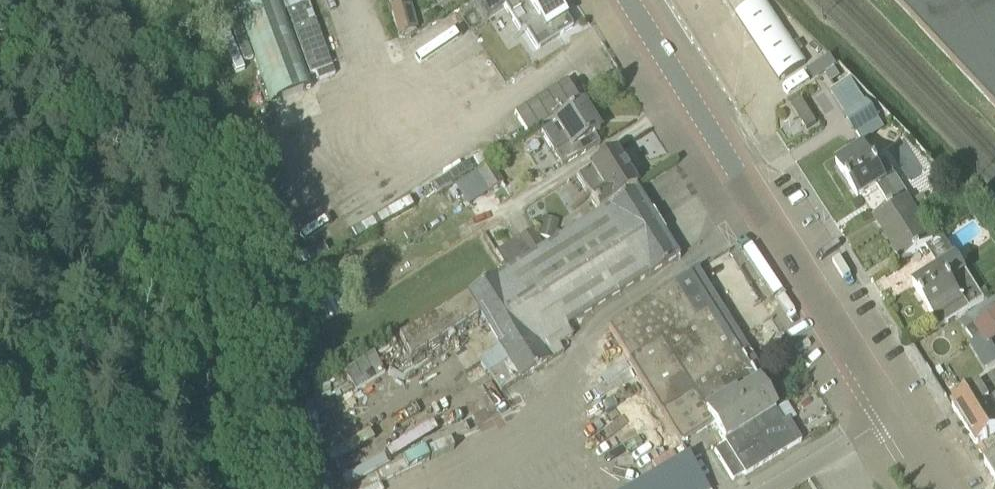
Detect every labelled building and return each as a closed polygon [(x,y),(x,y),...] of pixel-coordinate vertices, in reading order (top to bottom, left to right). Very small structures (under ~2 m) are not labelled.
[(231,0),(234,9),(257,0),(232,0),(231,0)] [(311,88),(283,13),(278,0),(257,0),(234,9),(270,103),(311,88)] [(307,0),(278,0),(283,13),(286,12),(293,31),(316,22),(307,0)] [(398,38),(418,31),(409,0),(387,0),(398,38)] [(536,51),(572,29),(554,0),(475,0),(487,18),(504,8),(519,32),(523,30),(536,51)] [(779,82),(807,64),(764,0),(758,0),(735,15),(779,82)] [(318,82),(335,76),(316,22),(293,31),(309,75),(315,73),(318,82)] [(841,78),(835,69),(827,74),(833,83),(841,78)] [(867,101),(865,103),(850,79),(830,91),(844,112),(862,143),(884,129),(867,101)] [(580,102),(567,81),(515,114),(528,134),(580,102)] [(802,99),(792,105),(807,130),(817,124),(802,99)] [(540,132),(541,134),(554,154),(562,167),(599,144),(594,136),(599,133),(582,106),(540,132)] [(887,164),(879,168),(863,144),(834,162),(859,200),(878,188),(891,208),(907,198),(909,197),(895,175),(894,176),(887,164)] [(577,177),(600,214),(636,191),(613,154),(577,177)] [(503,184),(490,164),(476,173),(489,194),(503,184)] [(476,173),(454,187),(467,207),(489,194),(476,173)] [(543,250),(507,273),(400,340),(412,360),(480,317),(508,363),(489,374),(502,395),(565,355),(561,348),(574,339),(568,329),(680,259),(636,191),(600,214),(543,250)] [(911,203),(915,209),(927,201),(923,195),(911,203)] [(891,208),(872,219),(900,264),(926,247),(935,241),(915,209),(911,203),(907,198),(891,208)] [(559,224),(543,219),(538,238),(554,242),(559,224)] [(507,273),(543,250),(532,232),(495,255),(507,273)] [(969,311),(984,302),(957,258),(943,236),(935,241),(926,247),(938,267),(912,284),(940,327),(969,309),(969,311)] [(758,384),(689,275),(609,326),(618,341),(623,350),(681,444),(713,425),(704,412),(734,393),(737,397),(757,384),(758,384)] [(973,341),(968,345),(986,372),(994,366),(994,350),(991,344),(994,341),(994,298),(967,317),(959,323),(973,341)] [(953,409),(969,433),(994,417),(994,382),(953,409)] [(724,443),(775,411),(757,384),(737,397),(734,393),(704,412),(713,425),(724,443)] [(733,481),(736,479),(744,474),(745,476),(796,445),(775,411),(724,443),(725,445),(714,452),(733,481)] [(969,433),(984,458),(994,448),(994,417),(969,433)] [(652,480),(649,481),(637,488),(706,488),(688,457),(652,480)] [(985,465),(994,480),(994,459),(985,465)]
